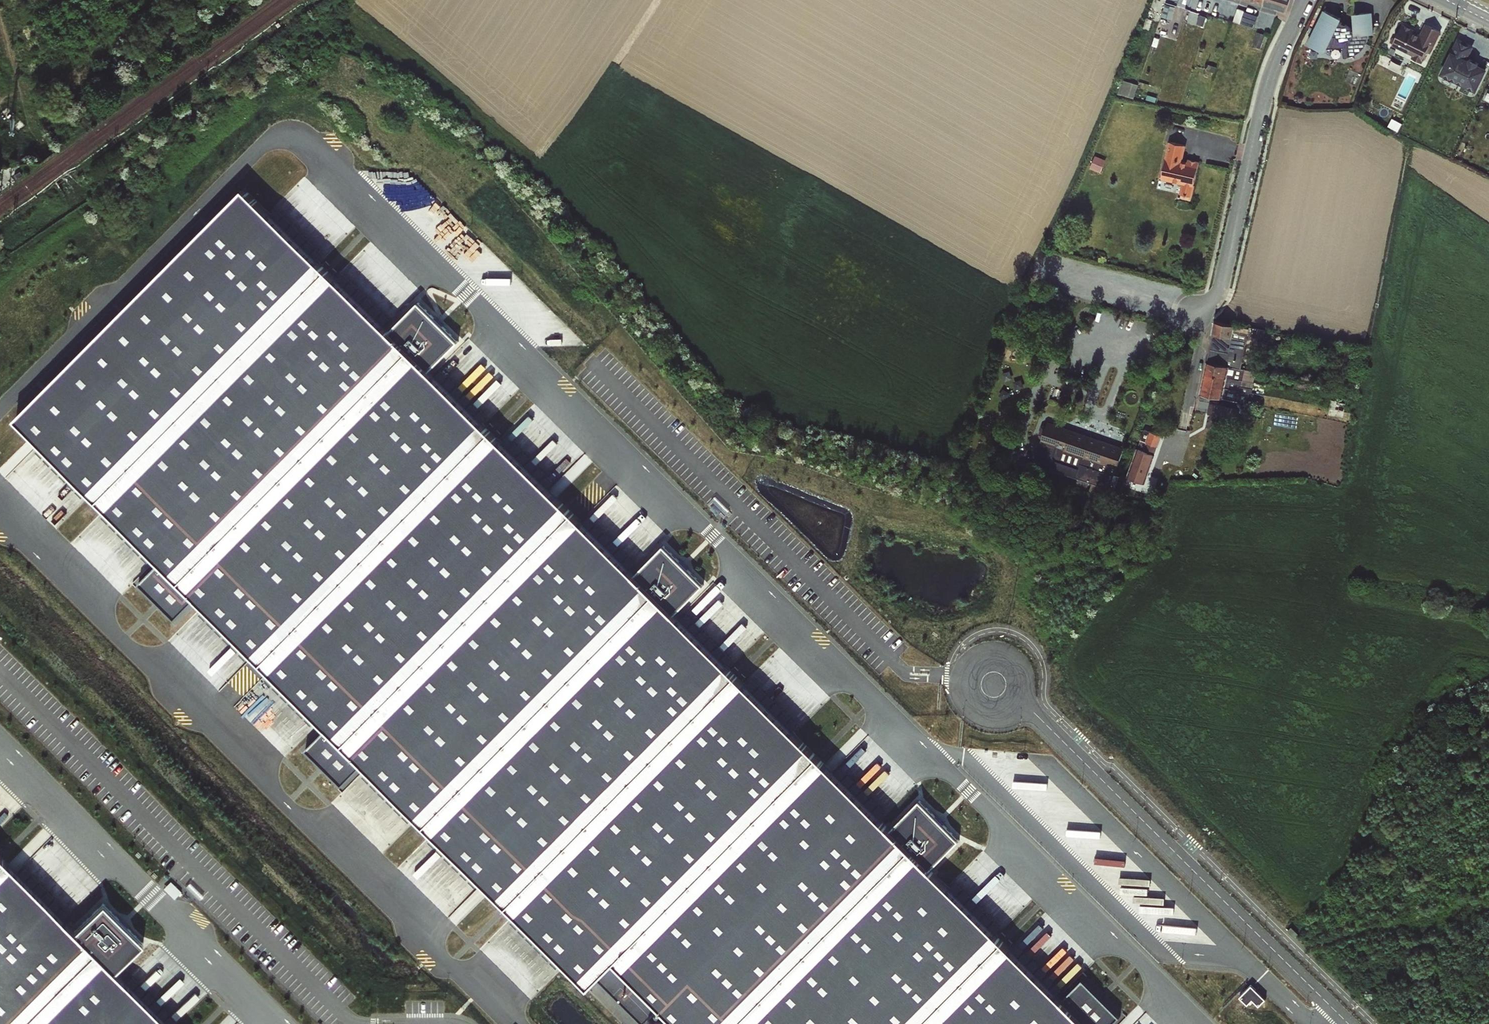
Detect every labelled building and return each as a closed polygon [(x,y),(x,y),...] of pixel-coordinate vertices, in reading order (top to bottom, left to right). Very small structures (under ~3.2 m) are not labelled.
[(1289,9),(1291,0),(1256,0),(1289,9)] [(1236,21),(1257,26),(1260,13),(1239,8),(1236,21)] [(1346,46),(1346,54),(1362,53),(1369,33),(1376,33),(1375,10),(1355,11),(1356,22),(1343,22),(1343,15),(1323,8),(1310,44),(1328,50),(1331,44),(1339,47),(1346,46)] [(1430,61),(1443,29),(1426,21),(1422,31),(1403,23),(1393,46),(1430,61)] [(1480,90),(1488,70),(1488,65),(1471,57),(1476,44),(1458,36),(1442,74),(1480,90)] [(1194,199),(1201,161),(1186,158),(1188,143),(1170,140),(1163,179),(1183,182),(1180,196),(1194,199)] [(429,371),(459,342),(418,302),(389,332),(245,188),(16,419),(160,563),(139,584),(175,620),(196,599),(327,729),(306,749),(343,786),(364,765),(589,989),(598,981),(641,1023),(645,1023),(661,1008),(677,1023),(1113,1023),(1121,1016),(1083,979),(1062,1000),(674,615),(704,586),(664,546),(634,575),(429,371)] [(1215,320),(1203,393),(1252,401),(1257,370),(1245,368),(1252,327),(1215,320)] [(1114,486),(1125,445),(1106,440),(1107,437),(1103,436),(1105,428),(1093,424),(1090,432),(1048,420),(1036,464),(1114,486)] [(1144,428),(1130,477),(1149,482),(1163,433),(1144,428)] [(114,970),(143,941),(103,901),(74,930),(0,856),(0,1023),(169,1023),(114,970)] [(1242,996),(1250,1004),(1255,999),(1261,1005),(1268,998),(1253,984),(1242,996)]
